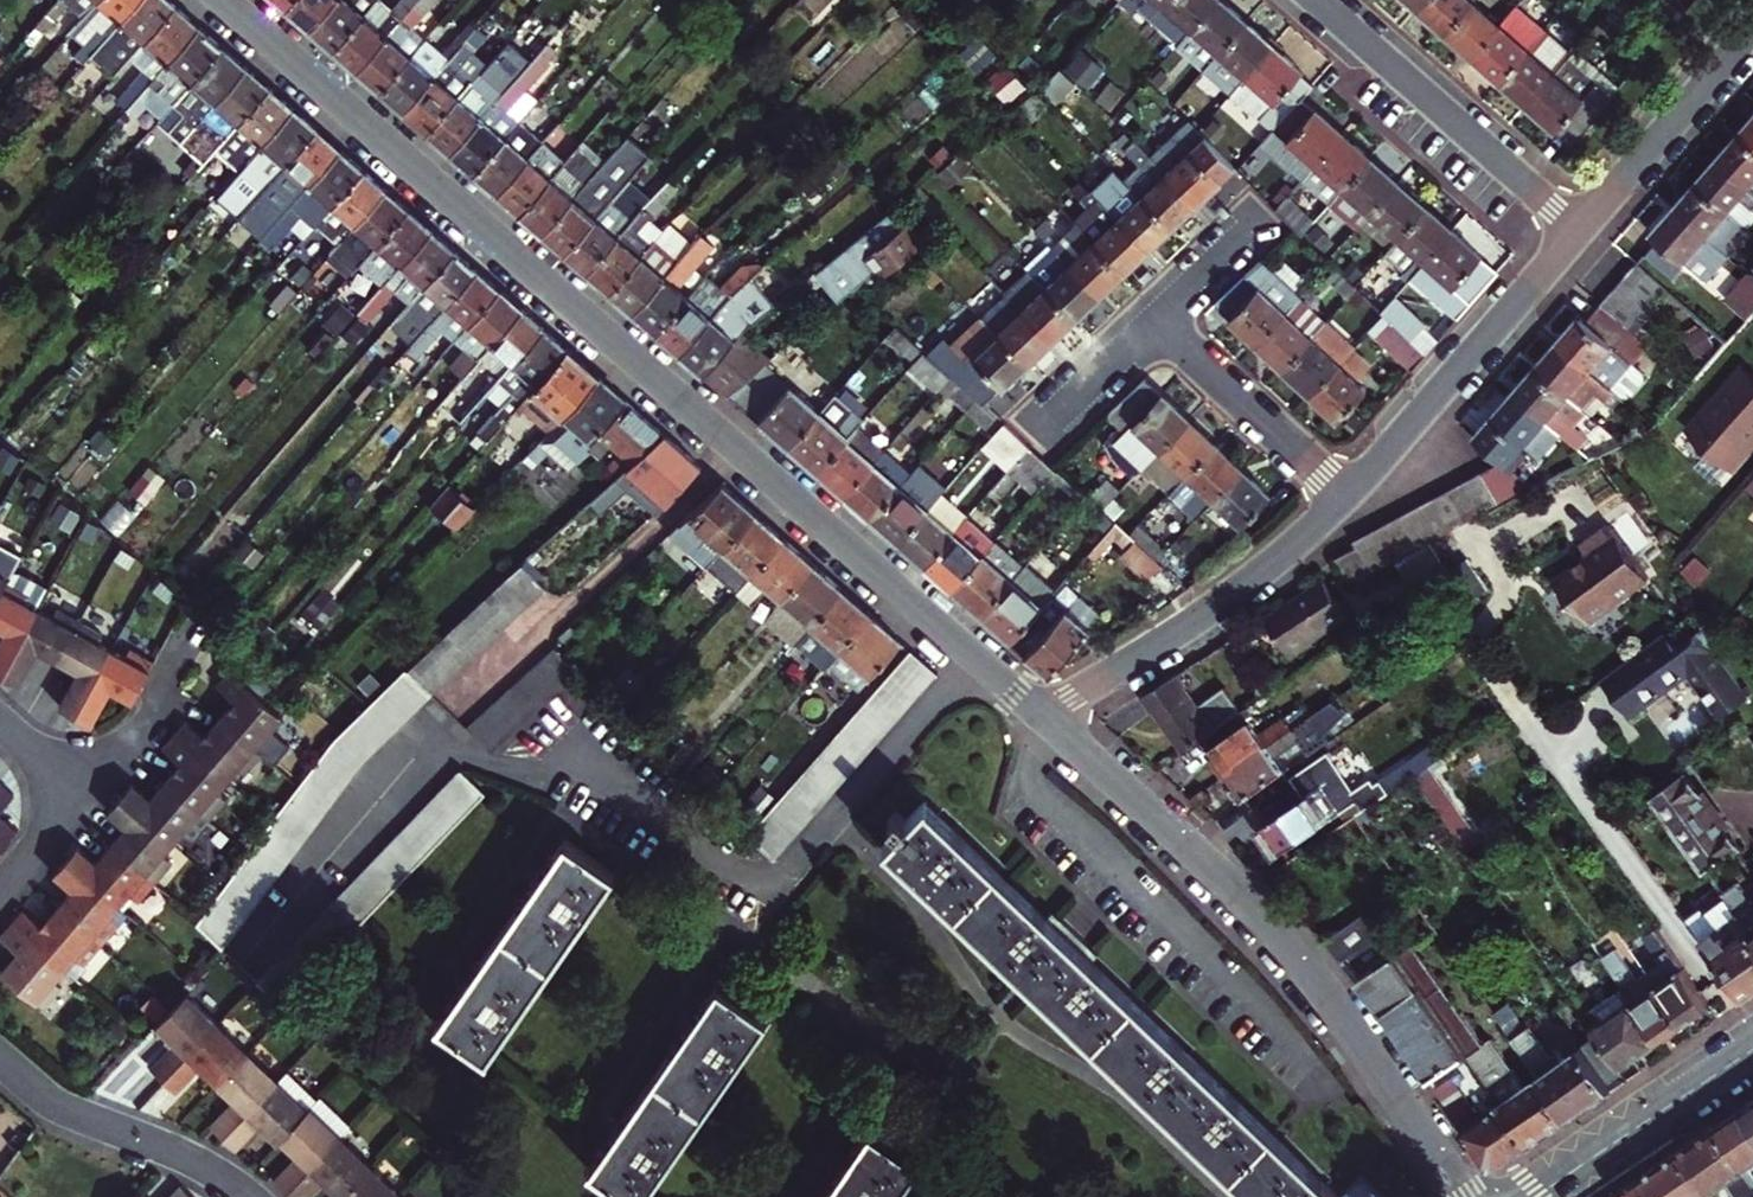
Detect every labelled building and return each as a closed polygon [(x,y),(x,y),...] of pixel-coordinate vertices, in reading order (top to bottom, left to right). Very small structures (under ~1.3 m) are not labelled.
[(85,16),(99,0),(66,0),(85,16)] [(139,0),(99,0),(85,16),(70,33),(83,45),(75,55),(85,63),(91,55),(139,0)] [(170,0),(139,0),(91,55),(115,75),(132,55),(175,5),(170,0)] [(287,9),(295,0),(277,0),(287,9)] [(287,9),(311,30),(338,0),(295,0),(287,9)] [(311,30),(336,51),(366,16),(351,3),(354,0),(338,0),(311,30)] [(358,71),(419,2),(420,0),(404,0),(393,13),(380,28),(366,16),(336,51),(358,71)] [(373,8),(363,0),(354,0),(351,3),(366,16),(373,8)] [(428,10),(431,12),(441,0),(420,0),(419,2),(428,10)] [(1154,20),(1171,0),(1122,0),(1121,1),(1120,3),(1133,14),(1139,7),(1154,20)] [(1180,43),(1218,0),(1171,0),(1154,20),(1180,43)] [(1180,43),(1176,49),(1203,73),(1246,24),(1219,0),(1218,0),(1180,43)] [(1416,10),(1425,0),(1405,0),(1416,10)] [(1472,0),(1425,0),(1416,10),(1443,33),(1472,0)] [(1443,33),(1471,57),(1499,25),(1472,0),(1443,33)] [(1471,57),(1498,81),(1543,30),(1527,16),(1533,9),(1523,0),(1521,0),(1499,25),(1471,57)] [(1684,10),(1673,0),(1655,0),(1676,20),(1684,10)] [(373,8),(366,16),(380,28),(393,13),(379,1),(373,8)] [(381,90),(411,56),(398,44),(408,32),(428,10),(419,2),(358,71),(381,90)] [(118,97),(128,106),(198,25),(175,5),(132,55),(145,67),(118,97)] [(1237,90),(1246,80),(1274,48),(1246,24),(1203,73),(1231,97),(1237,90)] [(223,46),(198,25),(128,106),(138,115),(152,99),(166,111),(179,97),(223,46)] [(487,36),(478,28),(465,43),(448,61),(458,70),(487,36)] [(1525,105),(1568,56),(1569,54),(1543,30),(1498,81),(1525,105)] [(411,56),(421,44),(408,32),(398,44),(411,56)] [(421,44),(411,56),(381,90),(405,111),(448,61),(424,41),(421,44)] [(223,46),(179,97),(166,111),(159,120),(183,141),(203,118),(247,67),(223,46)] [(1301,72),(1274,48),(1246,80),(1237,90),(1231,97),(1271,133),(1272,132),(1301,100),(1313,86),(1299,74),(1301,72)] [(1568,56),(1595,80),(1602,73),(1575,48),(1569,54),(1568,56)] [(1089,86),(1103,70),(1083,52),(1068,69),(1089,86)] [(1595,80),(1568,56),(1525,105),(1570,143),(1612,94),(1595,80)] [(428,131),(452,153),(514,81),(491,60),(471,82),(458,97),(428,131)] [(428,131),(458,97),(446,86),(459,71),(458,70),(448,61),(405,111),(428,131)] [(514,81),(452,153),(476,173),(506,138),(491,125),(508,106),(538,72),(528,64),(514,81)] [(247,67),(203,118),(183,141),(205,161),(226,137),(240,121),(269,87),(247,67)] [(458,97),(471,82),(459,71),(446,86),(458,97)] [(1045,93),(1057,102),(1072,85),(1060,75),(1045,93)] [(1130,94),(1109,76),(1092,95),(1113,113),(1130,94)] [(269,87),(240,121),(226,137),(205,161),(229,182),(249,159),(293,108),(269,87)] [(1303,178),(1313,167),(1341,135),(1301,100),(1272,132),(1271,133),(1259,147),(1300,182),(1303,178)] [(521,122),(523,119),(508,106),(491,125),(506,138),(521,122)] [(317,129),(293,108),(249,159),(260,168),(275,151),(288,162),(317,129)] [(533,133),(521,122),(506,138),(518,149),(533,133)] [(1742,135),(1752,144),(1752,122),(1742,135)] [(561,123),(544,142),(543,144),(549,150),(567,129),(561,123)] [(295,199),(340,148),(317,129),(288,162),(301,173),(286,191),(295,199)] [(476,173),(499,194),(535,152),(543,144),(544,142),(533,133),(518,149),(506,138),(476,173)] [(1303,178),(1332,203),(1370,161),(1341,135),(1313,167),(1303,178)] [(1752,188),(1752,144),(1742,135),(1720,160),(1752,189),(1752,188)] [(566,252),(612,201),(652,158),(629,137),(602,167),(544,233),(566,252)] [(1173,168),(1163,177),(1193,208),(1232,171),(1202,142),(1188,154),(1174,139),(1159,152),(1173,168)] [(522,213),(544,233),(602,167),(580,147),(552,179),(522,213)] [(364,169),(340,148),(295,199),(293,202),(305,212),(297,222),(309,233),(317,223),(334,204),(364,169)] [(1095,153),(1110,169),(1115,164),(1101,148),(1095,153)] [(522,213),(552,179),(534,163),(540,157),(535,152),(499,194),(522,213)] [(1193,208),(1163,177),(1146,159),(1121,182),(1127,188),(1169,232),(1193,208)] [(1744,225),(1752,233),(1752,189),(1720,160),(1698,185),(1744,225)] [(1332,203),(1359,226),(1397,184),(1370,161),(1332,203)] [(386,188),(364,169),(334,204),(317,223),(328,233),(319,244),(330,253),(336,246),(340,241),(386,188)] [(915,195),(924,207),(942,192),(932,180),(915,195)] [(1387,251),(1425,209),(1397,184),(1359,226),(1387,251)] [(646,209),(655,217),(663,208),(667,211),(680,195),(668,185),(646,209)] [(1721,250),(1744,225),(1698,185),(1676,211),(1721,250)] [(408,208),(386,188),(340,241),(336,246),(330,253),(324,259),(347,278),(359,264),(362,261),(408,208)] [(1169,232),(1127,188),(1102,210),(1145,254),(1169,232)] [(1092,222),(1079,234),(1120,278),(1145,254),(1102,210),(1087,193),(1075,204),(1092,222)] [(1311,227),(1319,218),(1291,193),(1273,213),(1295,235),(1300,240),(1311,227)] [(589,272),(635,221),(612,201),(566,252),(589,272)] [(387,280),(431,228),(408,208),(362,261),(359,264),(382,284),(387,280)] [(646,209),(635,221),(589,272),(610,291),(641,257),(629,247),(640,234),(655,217),(646,209)] [(1405,283),(1415,272),(1451,232),(1425,209),(1387,251),(1379,260),(1405,283)] [(1721,250),(1676,211),(1653,237),(1659,242),(1647,256),(1674,279),(1686,265),(1707,283),(1730,258),(1721,250)] [(886,234),(876,221),(798,284),(822,312),(853,286),(860,293),(882,274),(884,277),(910,249),(892,228),(886,234)] [(1029,229),(1045,246),(1054,239),(1038,221),(1029,229)] [(1300,240),(1326,263),(1338,250),(1311,227),(1300,240)] [(455,249),(431,228),(387,280),(398,289),(412,273),(424,284),(455,249)] [(634,311),(696,239),(683,228),(651,265),(641,257),(610,291),(634,311)] [(1456,319),(1497,273),(1451,232),(1415,272),(1425,281),(1420,286),(1456,319)] [(641,257),(652,244),(640,234),(629,247),(641,257)] [(1120,278),(1079,234),(1055,257),(1096,301),(1120,278)] [(634,311),(657,331),(686,297),(675,288),(708,249),(696,239),(634,311)] [(442,308),(477,268),(455,249),(424,284),(404,307),(426,327),(442,308)] [(1073,323),(1096,301),(1055,257),(1051,253),(1028,275),(1032,279),(1073,323)] [(1354,288),(1365,275),(1345,256),(1333,269),(1354,288)] [(724,258),(706,274),(713,283),(732,268),(724,258)] [(1250,343),(1256,349),(1298,302),(1310,289),(1283,264),(1271,278),(1260,269),(1215,312),(1250,343)] [(727,297),(751,277),(761,269),(757,266),(744,266),(716,290),(700,309),(686,297),(657,331),(680,351),(727,297)] [(1357,291),(1354,288),(1333,269),(1330,266),(1321,277),(1348,302),(1357,291)] [(1652,303),(1664,291),(1636,267),(1625,280),(1652,303)] [(500,288),(477,268),(442,308),(448,314),(452,309),(469,324),(500,288)] [(1380,311),(1392,298),(1365,275),(1354,288),(1357,291),(1380,311)] [(1752,311),(1752,278),(1750,275),(1728,300),(1747,317),(1752,312),(1752,311)] [(733,337),(751,322),(774,304),(751,277),(727,297),(680,351),(703,371),(733,337)] [(1007,302),(1049,346),(1073,323),(1032,279),(1007,302)] [(1640,316),(1652,303),(1625,280),(1613,294),(1640,316)] [(500,288),(469,324),(487,339),(481,345),(486,349),(522,307),(500,288)] [(1628,330),(1640,316),(1613,294),(1602,307),(1628,330)] [(1385,316),(1404,333),(1417,318),(1393,297),(1392,298),(1380,311),(1385,316)] [(1004,298),(979,320),(1025,369),(1049,346),(1007,302),(1004,298)] [(1262,354),(1283,373),(1325,327),(1298,302),(1256,349),(1262,354)] [(355,344),(367,324),(337,307),(325,328),(355,344)] [(544,327),(522,307),(486,349),(480,356),(502,376),(513,362),(544,327)] [(1602,307),(1589,323),(1630,359),(1644,343),(1636,336),(1628,330),(1602,307)] [(1426,353),(1404,333),(1385,316),(1371,332),(1411,369),(1426,353)] [(1559,345),(1612,391),(1622,400),(1642,378),(1641,370),(1630,360),(1630,359),(1589,323),(1582,317),(1559,345)] [(984,408),(1025,369),(979,320),(934,362),(948,375),(956,382),(975,400),(984,408)] [(779,348),(751,322),(733,337),(703,371),(727,393),(763,363),(779,348)] [(895,326),(885,337),(914,361),(922,352),(895,326)] [(544,327),(513,362),(527,375),(514,389),(524,398),(568,348),(544,327)] [(1325,327),(1283,373),(1307,394),(1312,388),(1317,392),(1353,352),(1325,327)] [(1251,354),(1256,349),(1250,343),(1245,348),(1251,354)] [(1601,403),(1612,391),(1559,345),(1537,370),(1582,409),(1593,396),(1601,403)] [(548,431),(598,374),(568,348),(524,398),(519,405),(548,431)] [(1262,354),(1256,349),(1251,354),(1258,360),(1262,354)] [(922,352),(914,361),(908,368),(934,390),(948,375),(934,362),(922,352)] [(1353,352),(1317,392),(1321,396),(1316,402),(1339,423),(1368,391),(1358,382),(1371,369),(1353,352)] [(777,375),(763,363),(727,393),(747,410),(777,375)] [(1744,369),(1690,432),(1711,450),(1702,460),(1722,477),(1739,457),(1752,441),(1752,377),(1744,369)] [(1515,396),(1562,436),(1585,411),(1582,409),(1537,370),(1515,396)] [(572,467),(597,443),(624,466),(662,430),(636,407),(626,399),(598,374),(548,431),(540,440),(572,467)] [(747,410),(787,446),(819,411),(777,375),(747,410)] [(975,400),(956,382),(947,393),(966,409),(975,400)] [(1142,470),(1185,421),(1143,383),(1119,407),(1134,421),(1113,444),(1142,470)] [(817,472),(846,439),(847,437),(835,426),(852,407),(835,393),(819,411),(787,446),(817,472)] [(1538,463),(1562,436),(1515,396),(1478,438),(1511,467),(1524,451),(1538,463)] [(984,408),(975,400),(966,409),(965,411),(985,428),(994,417),(984,408)] [(847,437),(864,418),(852,407),(835,426),(847,437)] [(1212,446),(1185,421),(1142,470),(1169,494),(1212,446)] [(1006,475),(1012,468),(1029,449),(1002,425),(1000,423),(977,450),(1006,475)] [(647,486),(637,498),(655,514),(668,502),(701,464),(666,433),(627,469),(647,486)] [(843,495),(872,461),(846,439),(817,472),(843,495)] [(1739,457),(1744,461),(1752,450),(1752,441),(1739,457)] [(456,525),(510,470),(482,446),(432,504),(456,525)] [(1240,470),(1212,446),(1169,494),(1196,519),(1201,513),(1212,501),(1240,470)] [(1012,468),(1037,490),(1043,483),(1053,472),(1029,449),(1012,468)] [(843,495),(870,519),(909,474),(882,450),(872,461),(843,495)] [(1498,506),(1519,494),(1502,464),(1481,475),(1498,506)] [(608,486),(619,497),(628,491),(637,498),(647,486),(627,469),(608,486)] [(1247,520),(1267,498),(1268,496),(1240,470),(1212,501),(1227,514),(1241,526),(1247,520)] [(1074,509),(1084,498),(1053,472),(1043,483),(1074,509)] [(870,519),(896,542),(926,509),(935,497),(909,474),(870,519)] [(1498,506),(1481,475),(1465,483),(1482,514),(1498,506)] [(1745,485),(1752,492),(1752,475),(1745,485)] [(1109,506),(1120,493),(1107,481),(1091,499),(1104,511),(1109,506)] [(707,565),(709,563),(718,553),(724,547),(755,511),(722,483),(680,521),(669,532),(707,565)] [(1482,514),(1465,483),(1448,492),(1465,523),(1482,514)] [(608,486),(590,502),(602,514),(619,497),(608,486)] [(1465,523),(1448,492),(1432,500),(1450,531),(1458,527),(1465,523)] [(1450,531),(1432,500),(1417,508),(1434,540),(1450,531)] [(1136,531),(1109,506),(1104,511),(1102,514),(1113,523),(1129,537),(1136,531)] [(1434,540),(1417,508),(1401,517),(1418,549),(1427,543),(1434,540)] [(926,509),(896,542),(924,567),(954,533),(926,509)] [(738,588),(784,537),(755,511),(724,547),(718,553),(709,563),(738,588)] [(1401,517),(1384,525),(1402,557),(1418,549),(1401,517)] [(1652,571),(1613,517),(1584,538),(1592,549),(1558,573),(1590,616),(1652,571)] [(924,567),(950,589),(992,541),(966,519),(954,533),(924,567)] [(1145,577),(1158,562),(1129,537),(1113,523),(1094,545),(1102,552),(1114,539),(1123,547),(1118,553),(1145,577)] [(1402,557),(1384,525),(1369,533),(1386,566),(1402,557)] [(1129,537),(1158,562),(1166,553),(1138,528),(1136,531),(1129,537)] [(1354,541),(1356,546),(1371,573),(1386,566),(1369,533),(1354,541)] [(767,584),(781,597),(812,562),(784,537),(738,588),(753,601),(767,584)] [(950,589),(979,615),(1024,565),(994,539),(992,541),(950,589)] [(1371,573),(1356,546),(1335,558),(1350,585),(1371,573)] [(1200,578),(1169,550),(1166,553),(1158,562),(1187,587),(1200,578)] [(7,578),(13,568),(0,561),(0,590),(7,578)] [(768,612),(798,638),(842,587),(812,562),(781,597),(768,612)] [(1051,595),(1055,589),(1025,563),(1024,565),(979,615),(1010,642),(1051,595)] [(39,606),(50,587),(13,568),(7,578),(0,590),(0,629),(4,631),(0,639),(0,673),(1,674),(39,606)] [(497,588),(523,614),(535,603),(510,577),(497,588)] [(1269,616),(1289,647),(1343,612),(1323,582),(1269,616)] [(827,663),(830,661),(871,613),(842,587),(798,638),(827,663)] [(484,601),(510,626),(523,614),(497,588),(484,601)] [(1089,627),(1051,595),(1010,642),(1047,674),(1050,672),(1089,627)] [(472,611),(498,638),(510,626),(484,601),(472,611)] [(52,613),(39,606),(1,674),(17,683),(36,649),(57,660),(80,619),(56,606),(52,613)] [(460,623),(485,649),(498,638),(472,611),(460,623)] [(871,613),(830,661),(860,687),(901,639),(871,613)] [(75,715),(112,647),(99,639),(103,632),(80,619),(57,660),(77,672),(58,705),(75,715)] [(446,636),(472,662),(485,649),(460,623),(446,636)] [(1669,629),(1604,677),(1618,696),(1621,693),(1634,711),(1646,702),(1648,705),(1674,685),(1672,682),(1693,667),(1727,714),(1752,694),(1752,693),(1704,627),(1680,644),(1669,629)] [(434,647),(460,673),(472,662),(446,636),(434,647)] [(125,654),(112,647),(75,715),(89,723),(108,689),(130,701),(131,698),(152,660),(129,647),(125,654)] [(449,682),(460,673),(434,647),(424,656),(449,682)] [(557,647),(541,662),(565,685),(581,670),(557,647)] [(776,858),(939,672),(911,648),(749,832),(776,858)] [(437,693),(449,682),(424,656),(411,668),(415,672),(437,693)] [(531,671),(554,695),(565,685),(541,662),(531,671)] [(233,698),(217,717),(258,754),(270,764),(288,744),(269,728),(280,714),(260,697),(241,681),(227,669),(215,683),(233,698)] [(241,681),(260,697),(269,686),(251,669),(241,681)] [(519,682),(543,706),(554,695),(531,671),(519,682)] [(220,949),(371,760),(440,696),(437,693),(415,672),(346,735),(194,926),(220,949)] [(1159,712),(1186,753),(1205,740),(1245,713),(1228,688),(1199,708),(1187,690),(1189,688),(1180,675),(1146,698),(1156,714),(1159,712)] [(507,693),(531,717),(543,706),(519,682),(507,693)] [(495,705),(518,728),(531,717),(507,693),(495,705)] [(484,715),(507,738),(518,728),(495,705),(484,715)] [(1250,709),(1245,713),(1205,740),(1229,775),(1231,778),(1251,764),(1247,758),(1268,744),(1270,747),(1301,725),(1308,721),(1301,710),(1263,736),(1253,722),(1257,720),(1250,709)] [(484,715),(472,727),(495,749),(507,738),(484,715)] [(184,719),(172,733),(225,778),(235,767),(242,773),(258,754),(217,717),(202,734),(184,719)] [(1744,728),(1752,740),(1752,722),(1744,728)] [(1247,800),(1287,772),(1278,760),(1310,738),(1301,725),(1270,747),(1268,744),(1247,758),(1251,764),(1231,778),(1247,800)] [(162,779),(207,818),(225,797),(216,789),(225,778),(172,733),(161,746),(178,760),(162,779)] [(1321,762),(1315,753),(1297,765),(1303,774),(1321,762)] [(1292,806),(1280,790),(1253,809),(1284,854),(1302,842),(1304,846),(1315,838),(1313,835),(1360,802),(1365,810),(1384,797),(1378,788),(1367,772),(1349,785),(1329,756),(1321,762),(1303,774),(1295,779),(1307,796),(1292,806)] [(1378,788),(1384,797),(1415,775),(1406,762),(1380,780),(1383,785),(1378,788)] [(1253,809),(1280,790),(1293,781),(1287,772),(1247,800),(1253,809)] [(280,1004),(281,1003),(489,799),(465,774),(254,981),(280,1004)] [(117,796),(170,841),(179,830),(189,838),(207,818),(162,779),(146,797),(129,782),(117,796)] [(1690,779),(1659,802),(1710,871),(1739,851),(1741,849),(1729,832),(1726,834),(1700,797),(1702,796),(1690,779)] [(12,794),(0,783),(0,808),(12,794)] [(107,842),(152,880),(169,861),(160,853),(170,841),(117,796),(105,809),(123,824),(107,842)] [(1322,1178),(924,800),(908,817),(899,808),(889,818),(899,827),(885,842),(1256,1196),(1386,1196),(1343,1156),(1322,1178)] [(13,829),(0,818),(0,844),(13,829)] [(1652,818),(1641,825),(1648,835),(1659,828),(1652,818)] [(566,839),(436,1021),(485,1056),(614,873),(566,839)] [(73,845),(63,857),(115,903),(125,893),(134,901),(152,880),(107,842),(91,860),(73,845)] [(68,886),(53,904),(97,942),(125,912),(115,903),(63,857),(51,871),(68,886)] [(1740,883),(1726,893),(1752,930),(1752,901),(1740,883)] [(1726,893),(1723,889),(1687,915),(1746,998),(1752,994),(1752,930),(1726,893)] [(18,907),(8,919),(61,965),(69,955),(79,964),(97,942),(53,904),(37,923),(18,907)] [(1327,943),(1343,961),(1376,937),(1381,932),(1368,914),(1327,943)] [(0,964),(0,970),(39,1003),(56,983),(49,978),(61,965),(8,919),(0,928),(0,938),(13,949),(0,964)] [(1710,1005),(1676,957),(1657,929),(1645,937),(1663,964),(1649,974),(1683,1023),(1710,1005)] [(1415,942),(1397,954),(1422,988),(1469,1055),(1533,1143),(1571,1117),(1540,1075),(1525,1085),(1492,1037),(1484,1043),(1415,942)] [(1422,988),(1397,954),(1360,980),(1387,1013),(1422,988)] [(69,955),(61,965),(73,975),(81,966),(79,964),(69,955)] [(1661,1039),(1683,1023),(1649,974),(1639,981),(1622,957),(1609,966),(1623,985),(1661,1039)] [(630,1196),(639,1196),(766,1019),(717,984),(588,1166),(630,1196)] [(1661,1039),(1623,985),(1594,1005),(1602,1017),(1592,1024),(1599,1034),(1630,1077),(1645,1067),(1637,1055),(1661,1039)] [(1422,988),(1387,1013),(1431,1079),(1469,1055),(1422,988)] [(173,1040),(149,1064),(163,1078),(217,1020),(187,991),(157,1024),(173,1040)] [(1526,1028),(1508,1003),(1496,1011),(1514,1037),(1526,1028)] [(199,1065),(215,1082),(247,1050),(217,1020),(163,1078),(174,1089),(199,1065)] [(1571,1117),(1630,1077),(1599,1034),(1567,1056),(1561,1048),(1550,1056),(1530,1026),(1526,1028),(1514,1037),(1540,1075),(1571,1117)] [(208,1122),(221,1134),(277,1079),(247,1050),(215,1082),(232,1098),(208,1122)] [(1469,1055),(1431,1079),(1488,1164),(1501,1165),(1533,1143),(1469,1055)] [(274,1140),(277,1137),(316,1099),(287,1070),(277,1079),(221,1134),(234,1147),(258,1123),(274,1140)] [(270,1178),(283,1192),(339,1135),(349,1125),(319,1095),(316,1099),(277,1137),(294,1154),(270,1178)] [(1740,1108),(1752,1126),(1752,1099),(1740,1108)] [(1740,1108),(1717,1124),(1752,1180),(1752,1126),(1740,1108)] [(1717,1124),(1679,1150),(1709,1194),(1728,1181),(1738,1196),(1752,1196),(1752,1180),(1717,1124)] [(871,1130),(825,1196),(897,1196),(919,1164),(871,1130)] [(338,1196),(340,1196),(371,1166),(339,1135),(283,1192),(288,1196),(301,1196),(320,1179),(338,1196)] [(1660,1163),(1684,1196),(1704,1196),(1709,1194),(1679,1150),(1660,1163)] [(1658,1196),(1684,1196),(1660,1163),(1643,1175),(1658,1196)] [(400,1195),(371,1166),(340,1196),(398,1196),(400,1195)] [(1643,1175),(1621,1189),(1627,1196),(1658,1196),(1643,1175)] [(189,1196),(177,1184),(164,1196),(188,1196),(189,1196)]
